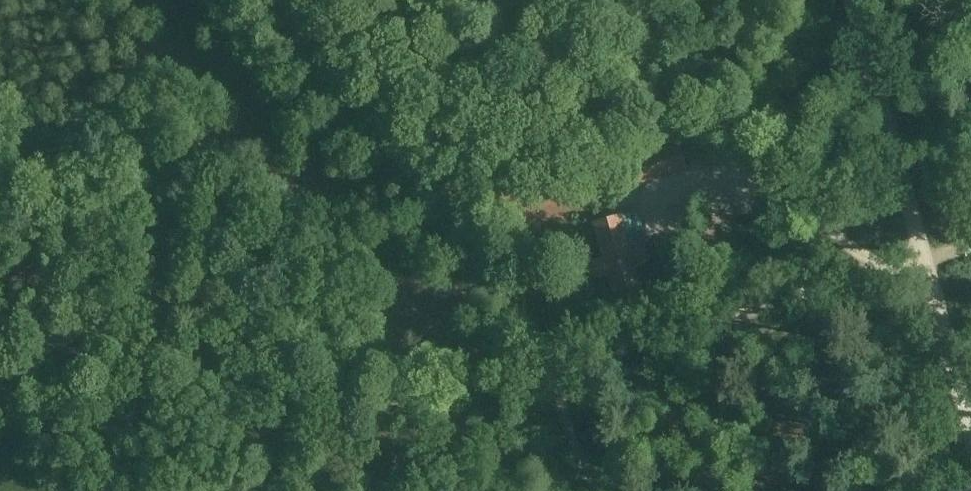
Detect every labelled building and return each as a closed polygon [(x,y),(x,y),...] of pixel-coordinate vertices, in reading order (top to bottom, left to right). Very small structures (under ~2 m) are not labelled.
[(680,148),(633,161),(639,183),(685,171),(680,148)] [(591,261),(586,268),(588,275),(596,279),(606,276),(611,294),(618,292),(619,298),(634,294),(633,288),(638,286),(633,269),(644,266),(649,258),(647,251),(639,248),(628,251),(618,216),(591,223),(601,259),(591,261)]
